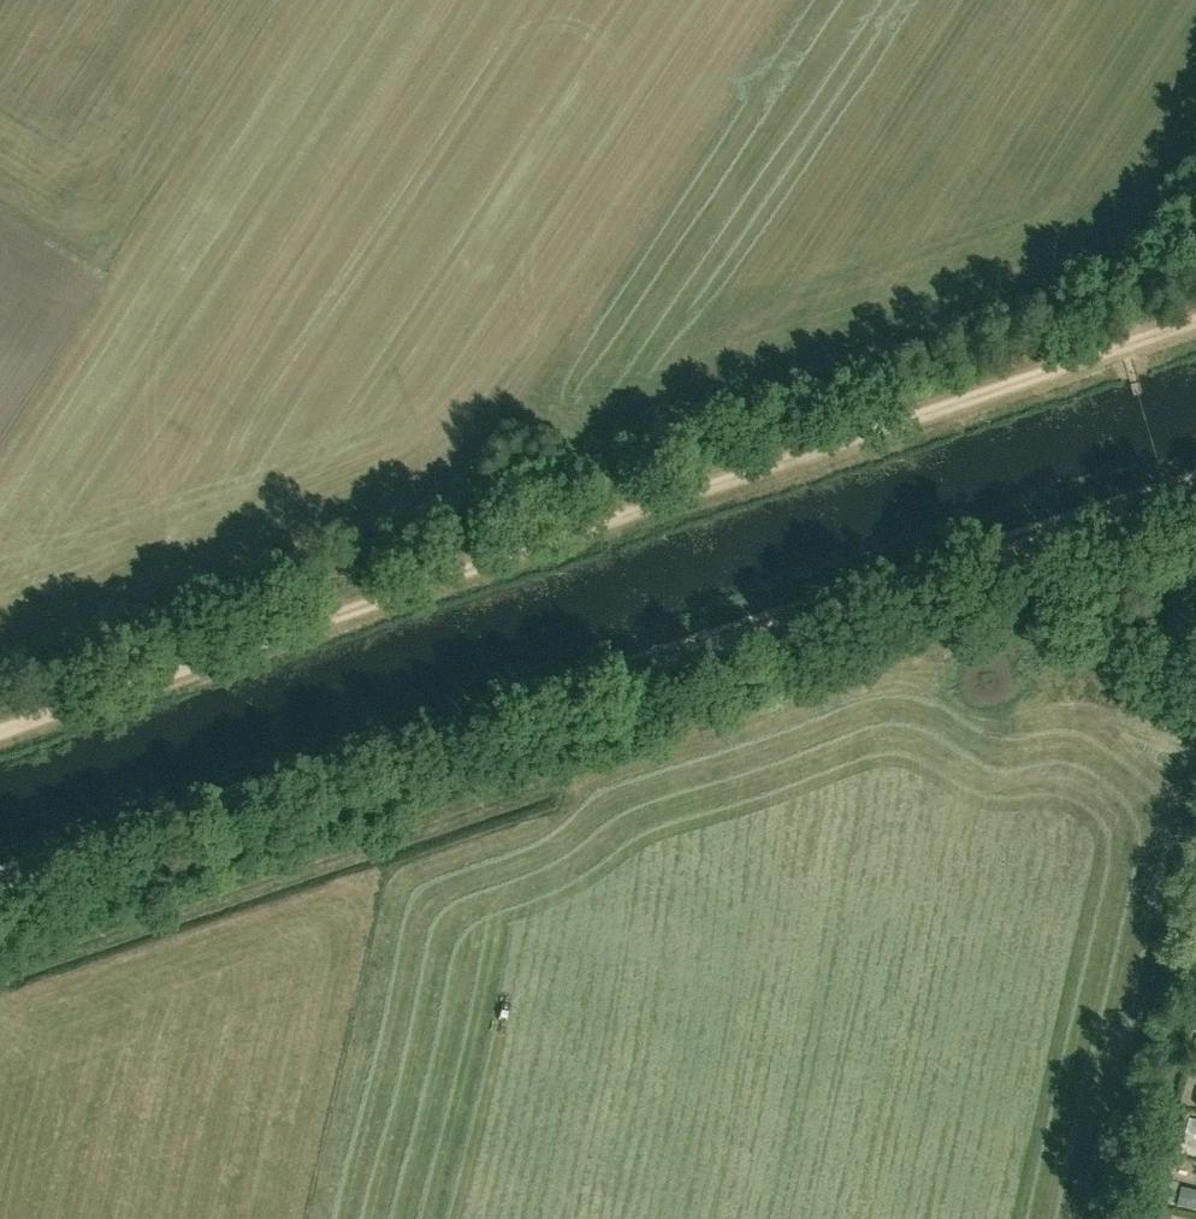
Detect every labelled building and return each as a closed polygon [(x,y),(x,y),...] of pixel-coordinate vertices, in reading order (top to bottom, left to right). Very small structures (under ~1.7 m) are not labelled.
[(1184,1188),(1179,1208),(1195,1212),(1195,1191),(1184,1188)]
